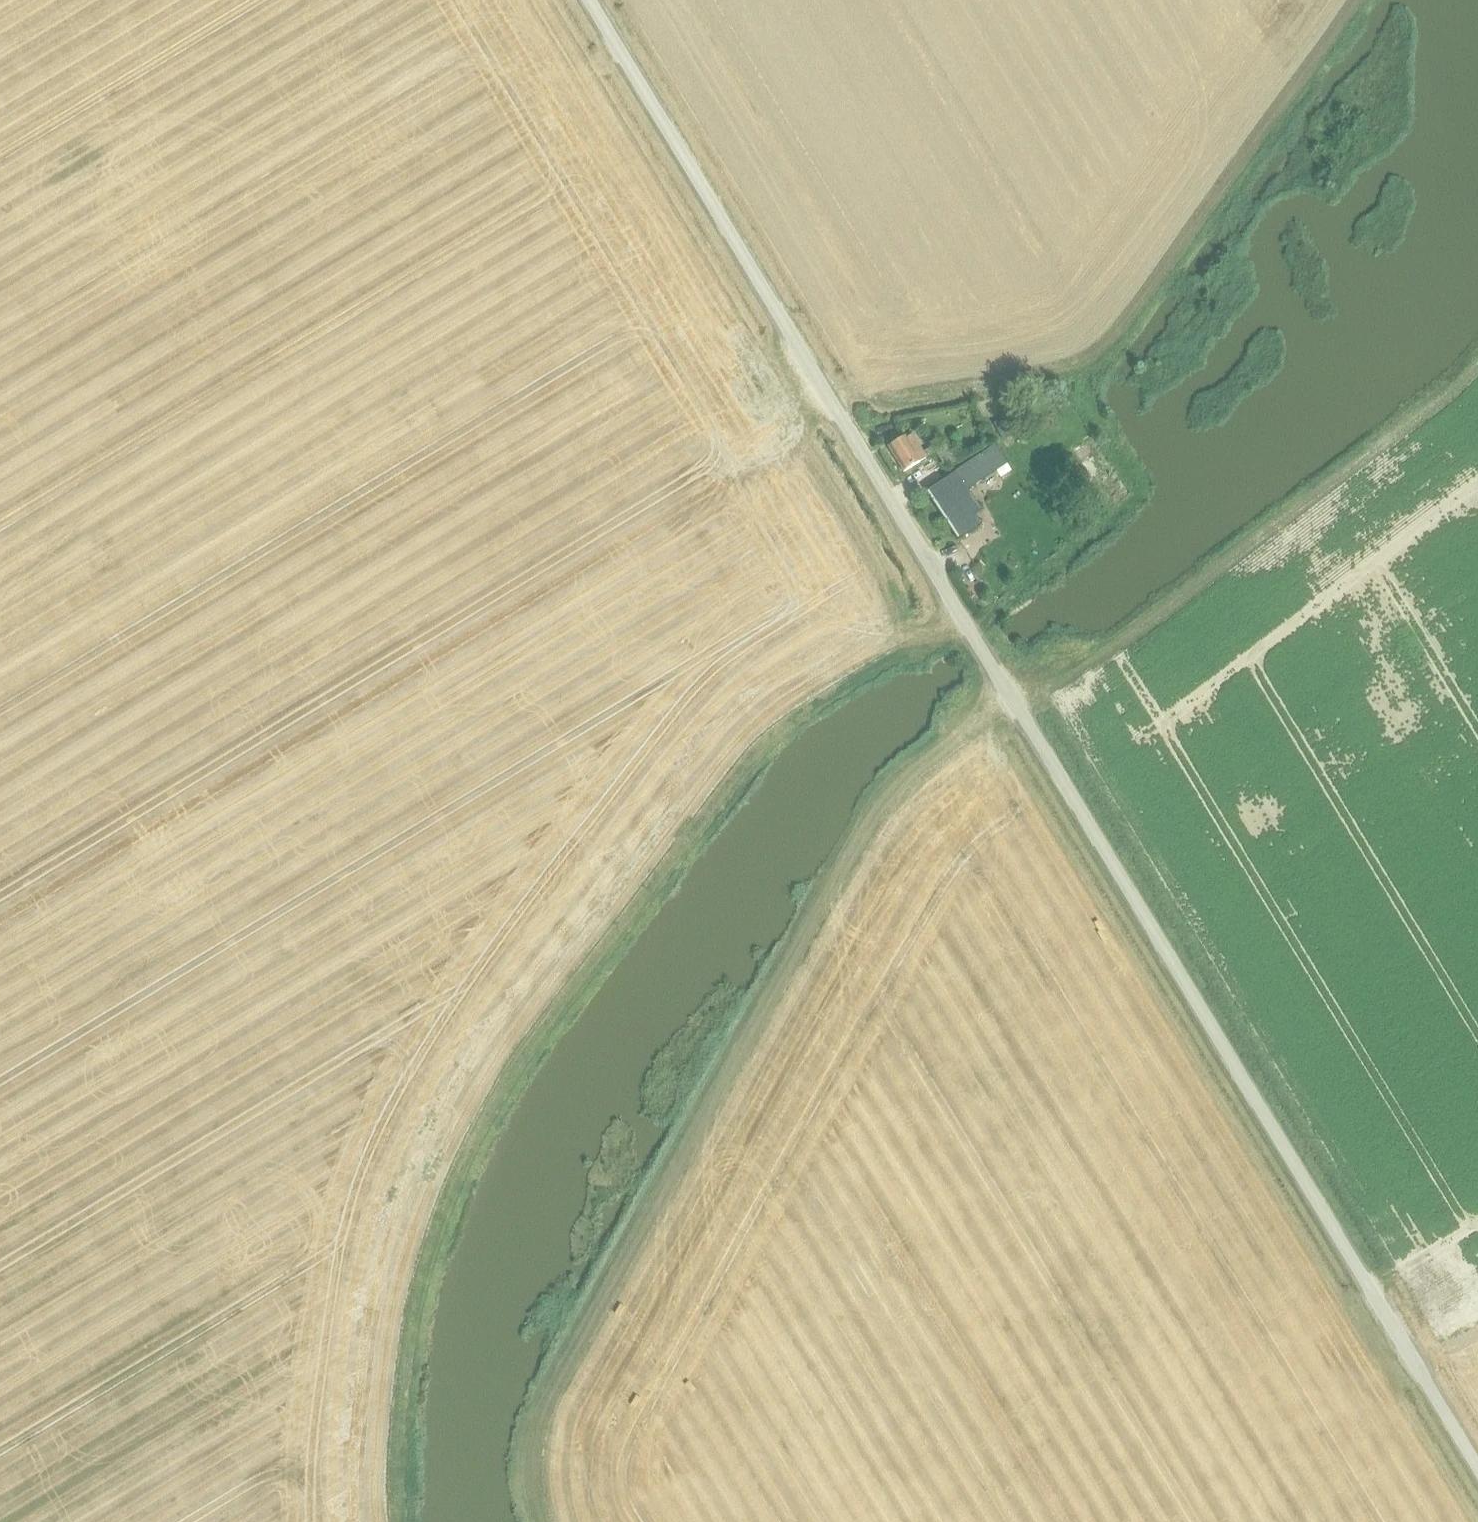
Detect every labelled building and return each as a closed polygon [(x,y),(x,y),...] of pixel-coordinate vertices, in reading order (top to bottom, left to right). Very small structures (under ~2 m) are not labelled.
[(903,472),(925,458),(911,436),(906,439),(904,436),(887,447),(903,472)] [(996,447),(925,492),(957,541),(981,526),(974,516),(981,512),(967,491),(1007,464),(996,447)] [(1090,458),(1080,465),(1090,480),(1100,474),(1090,458)]
